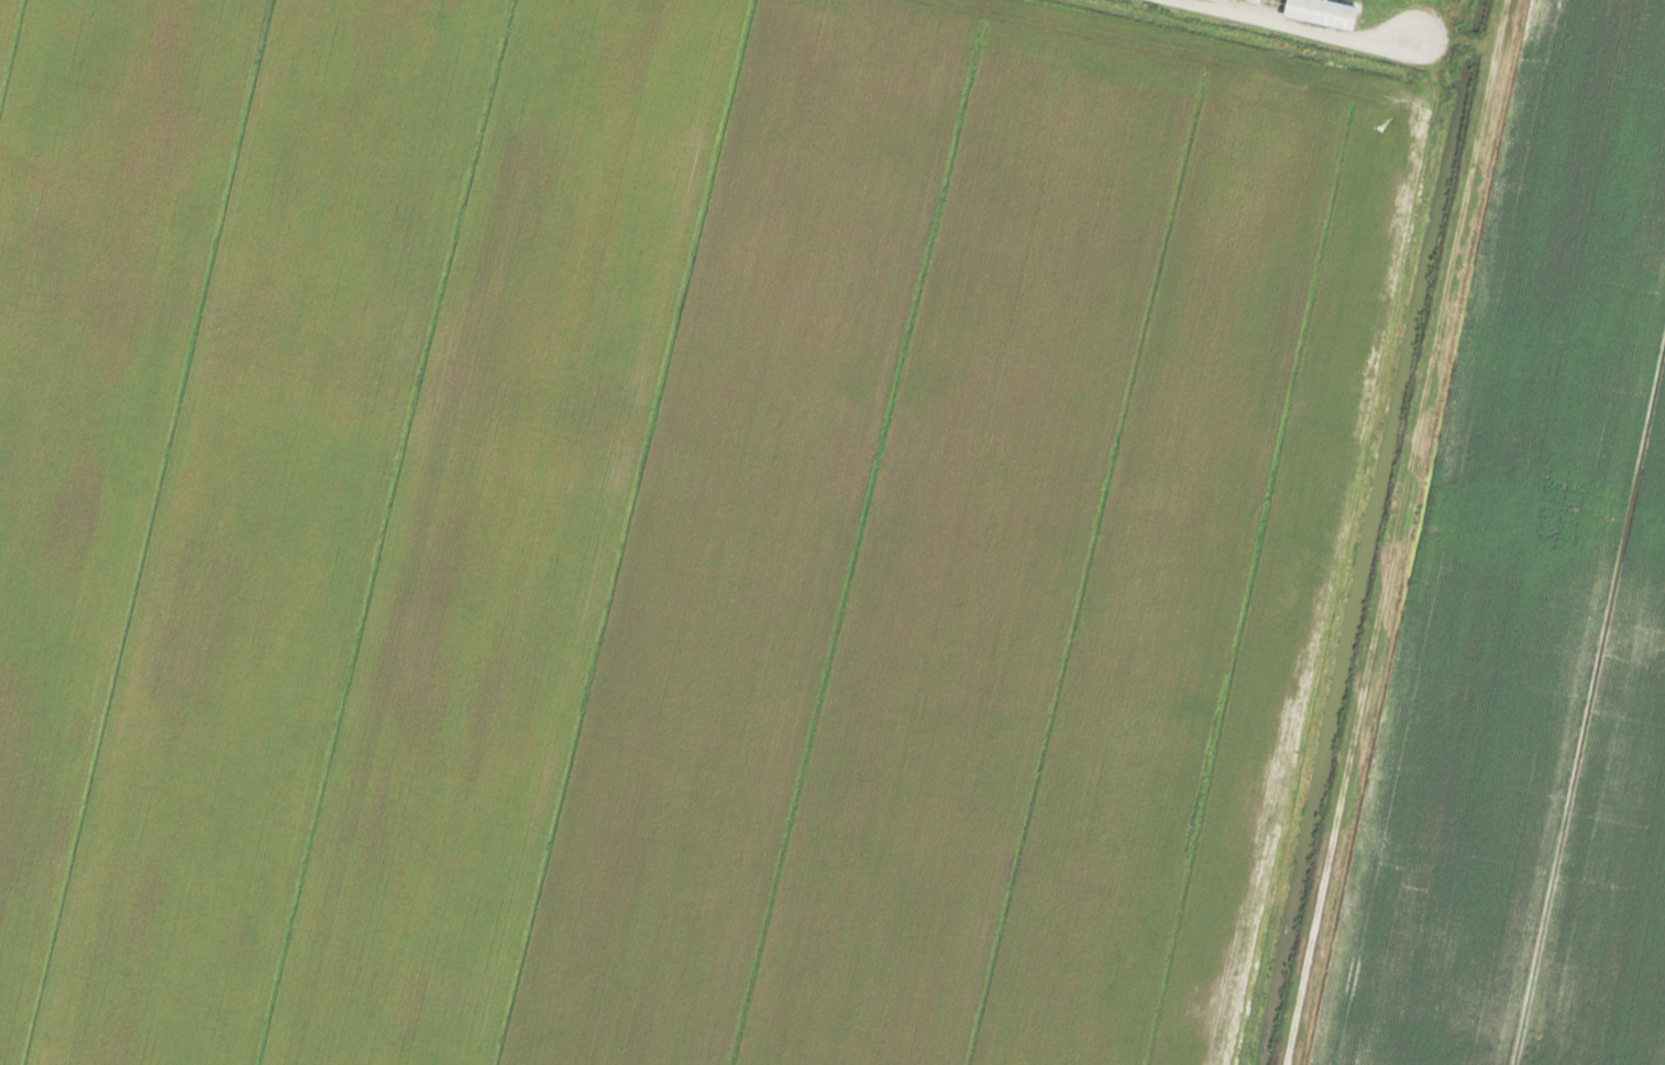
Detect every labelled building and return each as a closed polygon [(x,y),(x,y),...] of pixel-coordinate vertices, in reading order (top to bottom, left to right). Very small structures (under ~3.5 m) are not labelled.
[(1355,6),(1322,0),(1282,0),(1279,17),(1350,30),(1355,6)]
